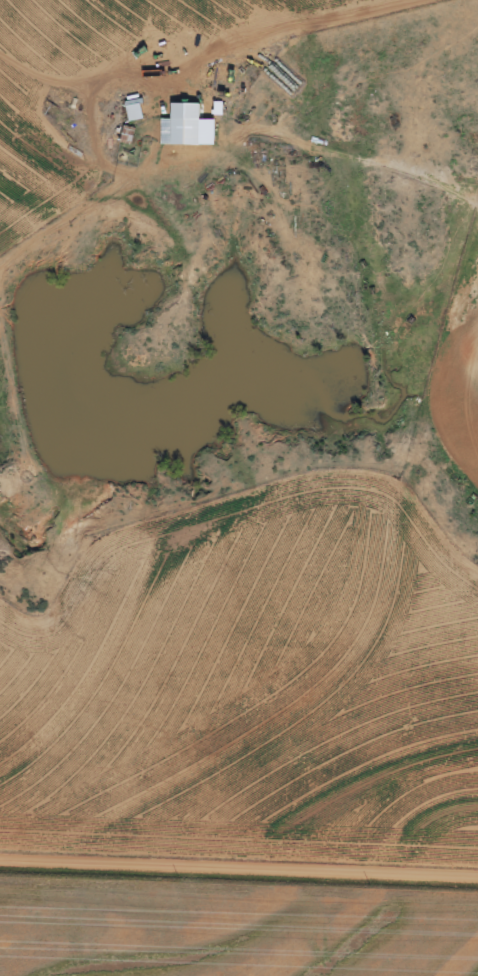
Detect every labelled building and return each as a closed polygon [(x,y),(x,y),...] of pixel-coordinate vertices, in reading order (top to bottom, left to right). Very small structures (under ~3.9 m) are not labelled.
[(125,101),(127,119),(141,118),(139,99),(125,101)] [(160,144),(199,144),(199,102),(169,102),(169,119),(160,119),(160,144)]
